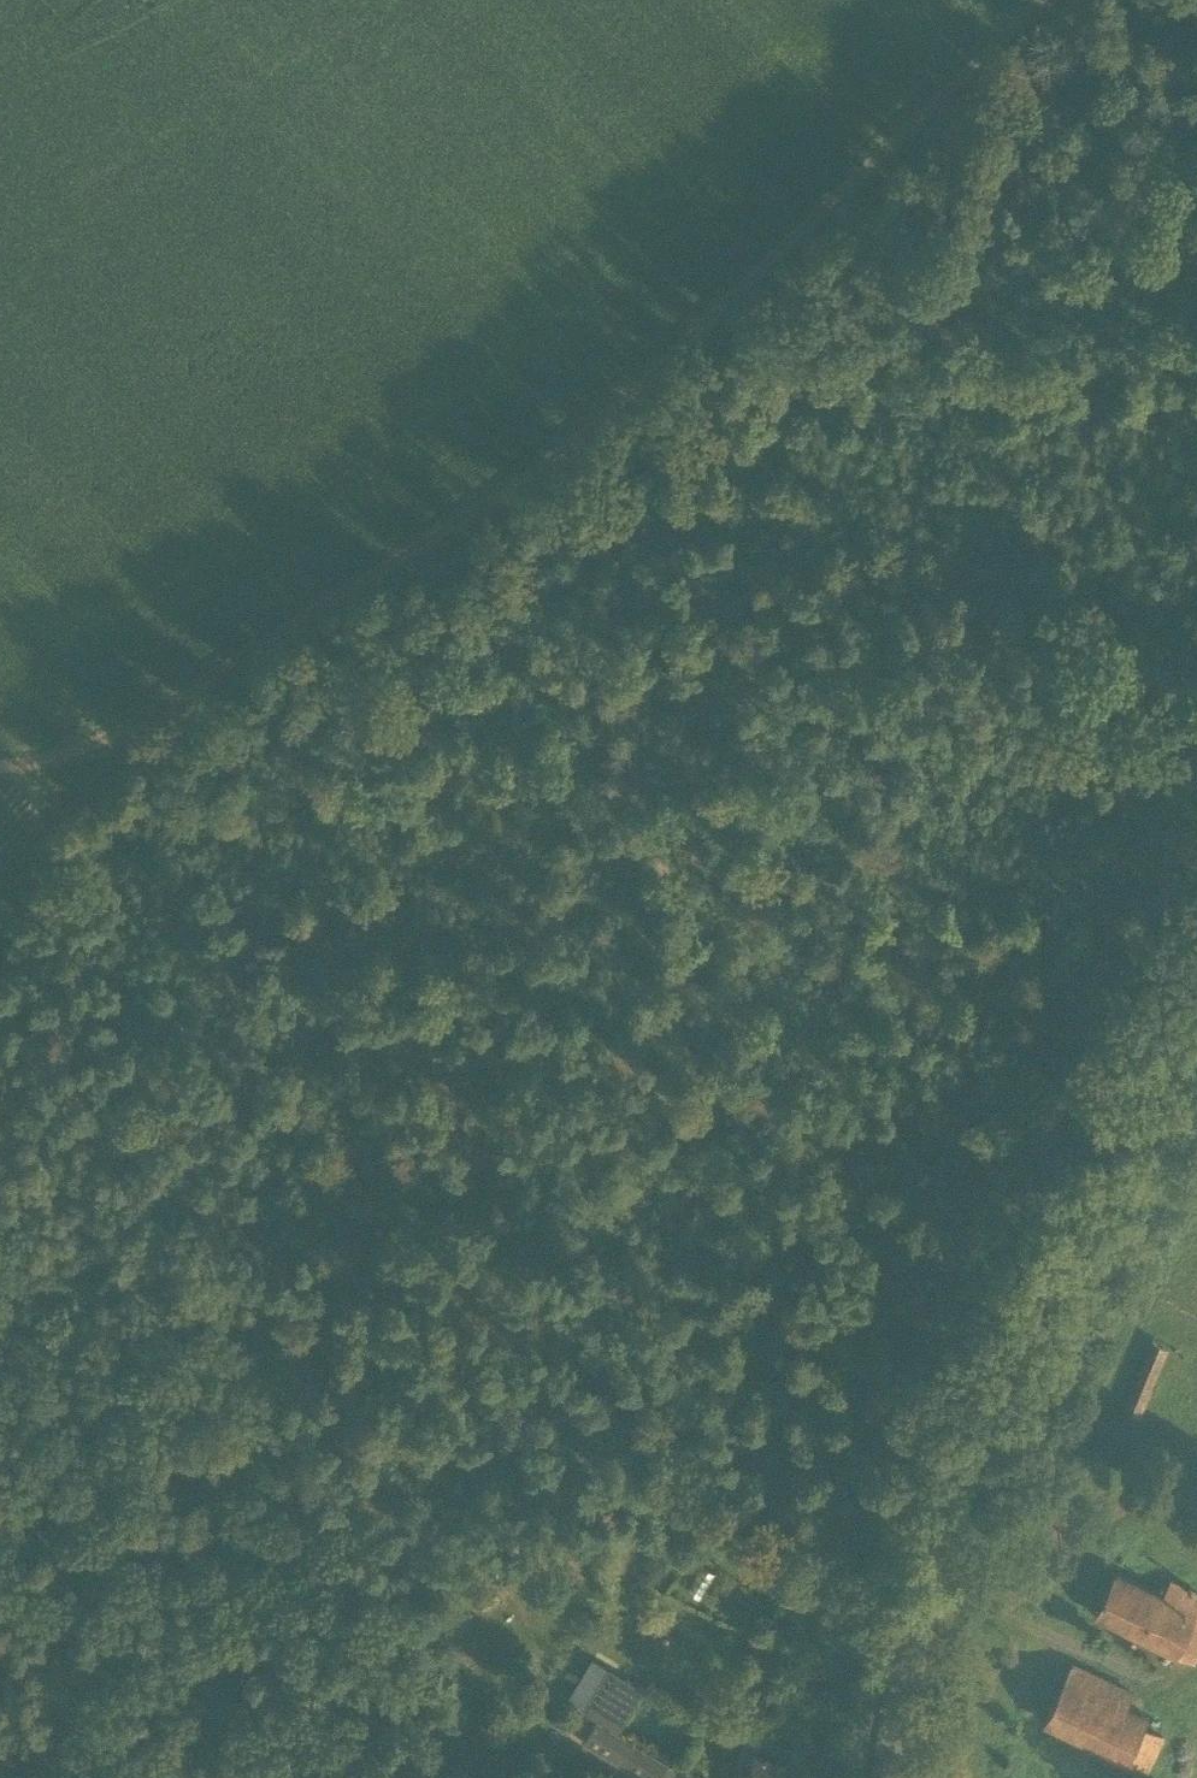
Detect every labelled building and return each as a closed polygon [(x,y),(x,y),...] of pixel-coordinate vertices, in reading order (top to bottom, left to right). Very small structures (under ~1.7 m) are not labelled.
[(1143,1407),(1171,1347),(1154,1339),(1126,1399),(1143,1407)] [(1196,1654),(1196,1593),(1171,1581),(1164,1595),(1115,1573),(1095,1615),(1193,1662),(1196,1654)] [(636,1772),(645,1777),(660,1777),(669,1763),(618,1732),(645,1688),(609,1666),(581,1710),(595,1718),(582,1740),(636,1772)] [(1128,1707),(1133,1697),(1070,1667),(1044,1721),(1147,1770),(1164,1735),(1145,1726),(1149,1718),(1128,1707)] [(800,1769),(798,1768),(799,1763),(786,1759),(791,1739),(764,1732),(758,1752),(750,1777),(798,1777),(800,1769)]
